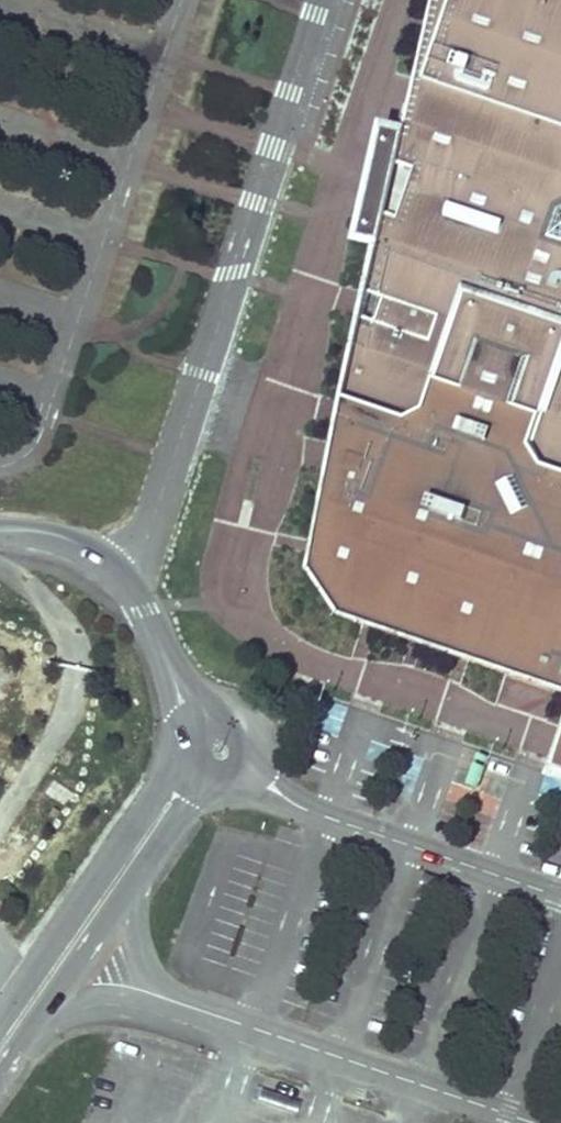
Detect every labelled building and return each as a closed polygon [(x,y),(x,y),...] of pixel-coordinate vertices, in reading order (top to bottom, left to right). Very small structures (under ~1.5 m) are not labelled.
[(407,128),(399,165),(418,169),(410,192),(402,217),(388,214),(380,249),(364,322),(359,321),(347,378),(351,379),(346,401),(315,541),(339,584),(560,685),(560,0),(436,0),(407,128)] [(407,128),(384,123),(371,179),(356,243),(380,249),(388,214),(402,217),(410,192),(418,169),(399,165),(407,128)] [(328,701),(322,727),(337,731),(344,705),(328,701)]
